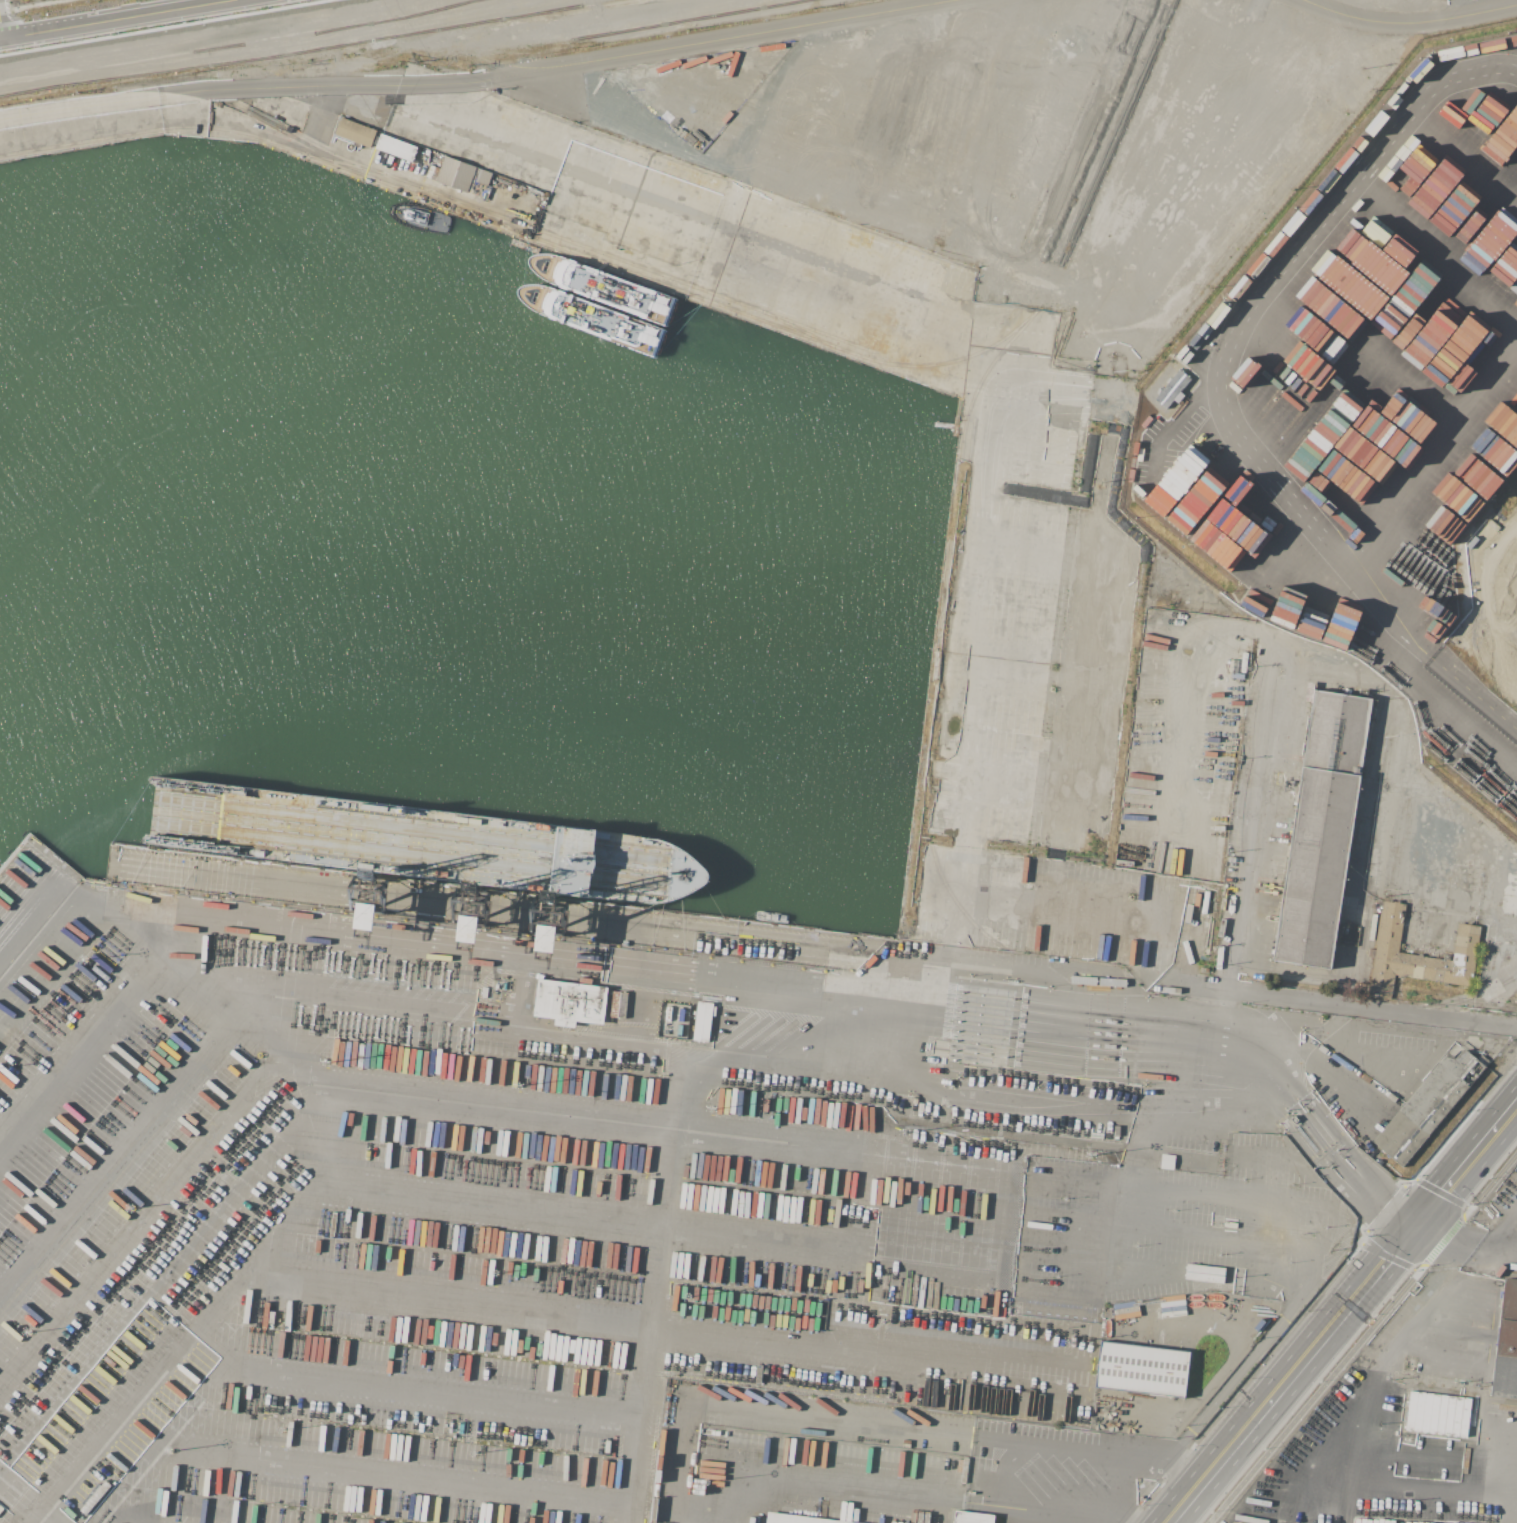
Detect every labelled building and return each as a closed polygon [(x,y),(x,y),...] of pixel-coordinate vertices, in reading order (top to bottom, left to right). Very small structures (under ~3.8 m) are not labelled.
[(342,117),(377,130),(371,147),(336,134),(342,117)] [(381,133),(418,147),(412,162),(376,148),(381,133)] [(445,155),(477,167),(468,192),(436,181),(436,180),(441,168),(445,155)] [(436,180),(427,177),(431,165),(441,168),(436,180)] [(477,167),(493,172),(488,186),(472,180),(477,167)] [(1174,399),(1191,380),(1179,369),(1153,398),(1165,408),(1174,399)] [(1331,968),(1272,960),(1312,690),(1371,698),(1331,968)] [(596,830),(558,826),(553,873),(560,874),(559,887),(551,886),(550,893),(589,897),(596,830)] [(1472,987),(1397,976),(1395,986),(1371,983),(1374,958),(1368,957),(1369,948),(1376,949),(1376,944),(1375,944),(1380,910),(1381,910),(1383,900),(1406,904),(1399,953),(1452,960),(1457,923),(1481,926),(1472,987)] [(377,904),(358,903),(356,929),(374,930),(377,904)] [(552,928),(538,927),(537,951),(551,951),(552,928)] [(537,978),(608,987),(603,1024),(576,1021),(575,1028),(554,1025),(555,1018),(533,1015),(537,978)] [(613,990),(630,992),(627,1018),(610,1016),(613,990)] [(693,1040),(698,1001),(714,1003),(713,1007),(716,1007),(715,1016),(712,1015),(709,1042),(693,1040)] [(1402,1167),(1373,1142),(1447,1051),(1455,1058),(1463,1049),(1485,1066),(1402,1167)] [(1185,1280),(1224,1282),(1224,1266),(1185,1264),(1185,1280)] [(1506,1272),(1516,1273),(1516,1406),(1490,1403),(1506,1272)] [(1185,1398),(1095,1387),(1100,1341),(1190,1352),(1185,1398)] [(1420,1386),(1466,1391),(1462,1434),(1415,1429),(1420,1386)] [(994,1515),(993,1522),(953,1522),(955,1510),(994,1515)] [(768,1512),(856,1522),(767,1522),(768,1512)]
